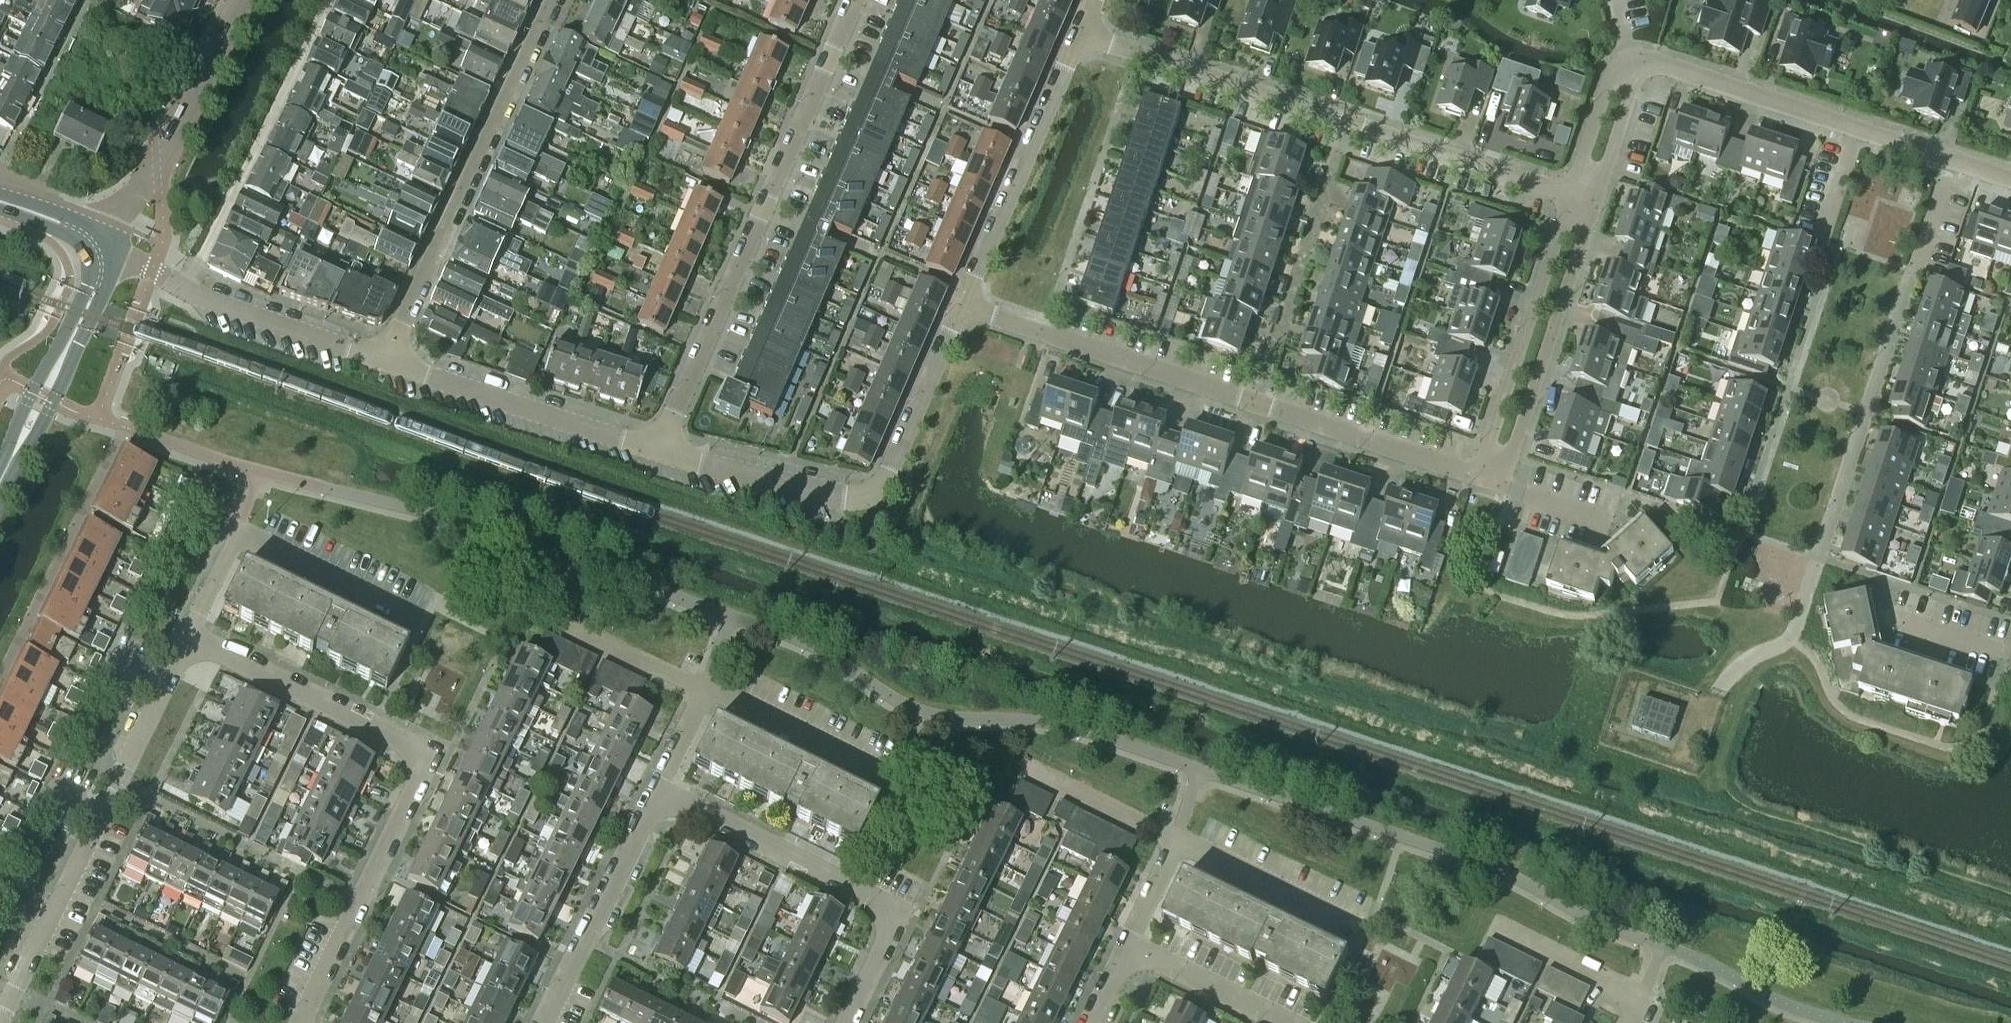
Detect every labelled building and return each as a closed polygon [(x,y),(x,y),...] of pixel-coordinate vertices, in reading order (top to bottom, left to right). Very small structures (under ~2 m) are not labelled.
[(31,8),(17,0),(14,7),(63,32),(72,12),(48,0),(35,0),(31,8)] [(79,0),(48,0),(72,12),(79,0)] [(95,4),(106,10),(111,0),(97,0),(95,4)] [(190,16),(159,1),(157,0),(144,0),(136,18),(174,36),(178,28),(183,30),(190,16)] [(198,0),(197,0),(160,0),(159,1),(190,16),(198,0)] [(366,24),(372,11),(350,0),(339,0),(333,14),(364,29),(366,24)] [(375,6),(378,0),(350,0),(372,11),(375,6)] [(392,20),(404,27),(409,17),(415,6),(402,0),(392,20)] [(415,6),(409,17),(419,22),(428,2),(425,0),(418,0),(415,6)] [(490,10),(483,26),(515,41),(526,18),(486,0),(468,0),(490,10)] [(526,18),(534,0),(486,0),(526,18)] [(595,2),(635,21),(646,26),(654,8),(645,4),(643,3),(637,0),(596,0),(595,2)] [(809,0),(779,0),(778,2),(804,13),(809,0)] [(869,78),(894,89),(895,86),(897,81),(915,89),(915,90),(916,90),(956,0),(900,0),(900,1),(902,2),(901,5),(898,4),(895,12),(897,13),(891,27),(889,26),(885,34),(888,35),(886,38),(884,37),(880,45),(883,46),(870,76),(869,78)] [(1033,18),(1060,30),(1070,6),(1055,0),(1041,0),(1037,9),(1033,18)] [(1222,0),(1179,0),(1172,21),(1199,30),(1206,8),(1218,12),(1222,0)] [(1297,0),(1296,0),(1273,0),(1270,11),(1253,6),(1241,44),(1267,53),(1274,31),(1286,35),(1297,0)] [(1569,11),(1572,0),(1531,0),(1527,11),(1553,20),(1557,7),(1569,11)] [(1991,0),(1963,0),(1952,25),(1976,35),(1991,0)] [(595,2),(587,20),(626,39),(630,31),(634,23),(635,21),(595,2)] [(794,35),(796,31),(804,13),(778,2),(769,24),(794,35)] [(1713,33),(1709,45),(1740,55),(1747,33),(1758,36),(1767,10),(1755,5),(1753,11),(1723,2),(1722,7),(1709,3),(1701,29),(1713,33)] [(979,19),(984,6),(977,3),(971,15),(979,19)] [(1021,20),(1026,10),(1011,3),(1007,13),(1021,20)] [(53,51),(63,32),(14,7),(8,20),(27,30),(24,36),(53,51)] [(979,19),(971,15),(966,28),(974,31),(979,19)] [(699,29),(703,20),(693,16),(689,25),(699,29)] [(1828,71),(1837,45),(1824,41),(1826,36),(1797,26),(1799,20),(1786,16),(1777,43),(1789,47),(1781,69),(1812,79),(1816,67),(1828,71)] [(359,32),(330,18),(320,39),(349,53),(352,55),(359,41),(356,39),(359,32)] [(1027,31),(1023,42),(1049,53),(1059,31),(1060,30),(1033,18),(1027,31)] [(392,20),(383,40),(395,45),(404,27),(392,20)] [(587,20),(578,39),(606,53),(617,58),(622,47),(641,56),(645,49),(626,40),(626,39),(587,20)] [(1354,57),(1363,30),(1341,23),(1338,34),(1322,28),(1309,66),(1336,75),(1343,53),(1354,57)] [(458,25),(454,34),(507,59),(515,41),(483,26),(479,35),(458,25)] [(442,33),(437,44),(467,58),(461,72),(494,88),(505,65),(472,49),(472,48),(442,33)] [(683,33),(679,41),(681,42),(690,46),(694,38),(683,33)] [(604,78),(608,70),(594,64),(599,54),(558,35),(550,53),(604,78)] [(997,35),(992,46),(1006,51),(1010,41),(997,35)] [(53,51),(24,36),(18,47),(4,39),(0,48),(0,49),(14,56),(43,70),(53,51)] [(395,45),(383,40),(376,36),(372,45),(391,54),(395,45)] [(722,52),(724,46),(703,36),(700,42),(722,52)] [(964,52),(970,39),(962,36),(957,48),(964,52)] [(679,41),(672,38),(662,50),(663,57),(683,66),(692,47),(690,46),(681,42),(679,41)] [(777,75),(787,52),(760,40),(750,63),(777,75)] [(719,58),(722,52),(700,42),(697,48),(719,58)] [(1023,42),(1013,65),(1039,76),(1049,53),(1023,42)] [(1423,76),(1431,53),(1400,42),(1396,53),(1380,48),(1368,86),(1394,94),(1402,69),(1423,76)] [(337,77),(346,58),(317,44),(308,63),(337,77)] [(988,55),(1001,61),(1006,51),(992,46),(988,55)] [(959,64),(964,52),(957,48),(952,61),(959,64)] [(604,78),(550,53),(542,70),(570,83),(574,76),(599,88),(604,78)] [(656,58),(649,74),(661,80),(669,63),(656,58)] [(32,93),(41,74),(12,59),(6,69),(0,66),(0,77),(32,93)] [(1451,71),(1439,109),(1465,118),(1474,93),(1485,97),(1493,73),(1471,66),(1455,60),(1451,71)] [(767,97),(777,75),(750,63),(740,86),(767,97)] [(1013,65),(1004,85),(1030,97),(1039,76),(1013,65)] [(1502,65),(1495,86),(1510,91),(1505,107),(1516,110),(1509,132),(1536,141),(1548,103),(1532,98),(1539,77),(1502,65)] [(330,105),(340,85),(305,68),(296,87),(324,101),(324,102),(330,105)] [(950,85),(955,73),(948,69),(942,82),(950,85)] [(1958,79),(1929,69),(1926,78),(1912,74),(1903,99),(1917,104),(1914,112),(1945,122),(1952,100),(1963,104),(1972,77),(1960,73),(1958,79)] [(570,84),(570,83),(542,70),(533,88),(595,117),(599,109),(580,100),(584,91),(570,84)] [(391,94),(397,83),(390,80),(391,79),(383,74),(376,89),(384,93),(385,91),(391,94)] [(374,82),(360,75),(354,85),(369,93),(374,82)] [(22,111),(32,93),(0,77),(0,100),(22,111)] [(804,225),(804,226),(828,237),(829,235),(832,229),(850,237),(849,238),(851,239),(910,104),(909,104),(908,104),(890,96),(894,89),(869,78),(855,110),(852,108),(849,116),(852,117),(850,121),(847,120),(844,127),(847,129),(841,142),(838,141),(834,149),(837,150),(836,154),(833,153),(829,160),(832,162),(826,175),(823,174),(820,182),(823,183),(821,187),(818,185),(815,193),(818,195),(804,225)] [(454,92),(426,79),(422,87),(428,90),(429,90),(481,115),(490,95),(459,80),(454,92)] [(702,96),(705,90),(683,80),(680,86),(702,96)] [(977,81),(973,90),(988,97),(992,88),(977,81)] [(950,85),(942,82),(937,94),(945,97),(950,85)] [(365,105),(371,94),(348,83),(343,94),(365,105)] [(659,83),(651,99),(665,106),(673,89),(659,83)] [(997,101),(996,103),(1023,115),(1030,97),(1004,85),(997,101)] [(699,102),(702,96),(680,86),(678,92),(699,102)] [(757,119),(767,97),(740,86),(731,108),(757,119)] [(319,112),(324,102),(324,101),(296,87),(287,106),(313,119),(315,123),(329,130),(330,128),(349,137),(353,129),(319,112)] [(595,117),(533,88),(524,107),(553,120),(564,126),(569,115),(591,125),(595,117)] [(380,118),(390,98),(375,90),(366,111),(380,118)] [(429,90),(428,90),(425,98),(443,106),(444,103),(448,104),(442,118),(441,119),(472,133),(481,115),(429,90)] [(973,90),(969,100),(984,106),(988,97),(973,90)] [(988,97),(984,106),(993,110),(988,121),(1015,133),(1023,115),(996,103),(997,101),(988,97)] [(645,98),(637,115),(639,115),(648,120),(650,121),(655,123),(663,107),(645,98)] [(1175,131),(1182,110),(1146,98),(1139,119),(1175,131)] [(12,131),(22,111),(0,100),(0,125),(12,131)] [(96,161),(111,130),(68,108),(53,139),(96,161)] [(581,135),(524,108),(513,131),(544,146),(551,131),(578,143),(581,135)] [(748,142),(757,119),(731,108),(721,130),(748,142)] [(285,110),(276,128),(302,141),(311,123),(285,110)] [(463,153),(472,133),(441,119),(442,118),(427,111),(423,121),(437,127),(432,139),(463,153)] [(669,111),(665,121),(676,126),(681,116),(669,111)] [(1669,120),(1656,161),(1668,165),(1671,157),(1690,163),(1693,154),(1696,155),(1708,119),(1685,111),(1681,124),(1669,120)] [(367,134),(375,118),(362,112),(354,128),(367,134)] [(648,120),(639,115),(630,134),(644,140),(648,142),(656,124),(656,123),(655,123),(650,121),(648,120)] [(929,134),(934,122),(926,119),(921,131),(929,134)] [(1168,151),(1175,131),(1139,119),(1133,139),(1168,151)] [(1708,119),(1696,155),(1717,162),(1715,168),(1728,172),(1738,143),(1726,139),(1731,126),(1708,119)] [(682,139),(685,133),(663,124),(661,130),(682,139)] [(276,128),(266,147),(305,167),(314,148),(302,142),(302,141),(276,128)] [(1559,128),(1554,143),(1567,148),(1572,132),(1559,128)] [(680,145),(682,139),(661,130),(658,135),(680,145)] [(738,164),(748,142),(721,130),(711,152),(738,164)] [(335,131),(328,148),(340,153),(347,138),(335,131)] [(561,178),(566,167),(540,155),(544,146),(513,131),(503,151),(561,178)] [(923,146),(929,134),(921,131),(916,143),(923,146)] [(1213,131),(1209,142),(1218,145),(1222,134),(1213,131)] [(356,159),(366,139),(356,134),(346,155),(356,159)] [(1738,143),(1728,172),(1740,176),(1742,170),(1764,177),(1776,141),(1753,134),(1749,146),(1738,143)] [(1235,138),(1226,135),(1223,147),(1231,150),(1235,138)] [(998,170),(1008,147),(981,136),(972,158),(998,170)] [(1300,172),(1307,151),(1272,140),(1262,136),(1255,157),(1300,172)] [(951,138),(947,148),(961,153),(965,144),(951,138)] [(1161,172),(1168,151),(1133,139),(1126,160),(1161,172)] [(1776,141),(1764,177),(1785,184),(1780,202),(1792,206),(1806,165),(1794,161),(1798,149),(1776,141)] [(943,158),(967,168),(972,158),(961,153),(947,148),(934,142),(930,152),(943,158)] [(1209,142),(1205,154),(1214,157),(1218,145),(1209,142)] [(461,157),(430,143),(425,153),(406,143),(401,154),(451,178),(461,157)] [(1223,147),(1219,158),(1227,161),(1231,150),(1223,147)] [(561,178),(503,151),(494,171),(525,186),(530,175),(556,188),(561,178)] [(281,184),(281,183),(291,165),(264,152),(255,171),(281,184)] [(728,187),(738,164),(711,152),(701,175),(728,187)] [(914,167),(919,155),(912,152),(907,164),(914,167)] [(442,198),(451,178),(401,154),(396,163),(416,173),(411,183),(442,198)] [(620,183),(625,172),(631,159),(620,154),(614,167),(610,179),(620,183)] [(341,155),(331,176),(344,182),(354,161),(341,155)] [(1293,193),(1294,192),(1300,172),(1255,157),(1247,180),(1253,182),(1254,180),(1293,193)] [(989,191),(998,170),(972,158),(962,180),(989,191)] [(1154,192),(1161,172),(1126,160),(1119,181),(1154,192)] [(320,164),(315,174),(328,181),(333,171),(320,164)] [(909,179),(914,167),(907,164),(901,176),(909,179)] [(281,184),(255,171),(246,189),(279,206),(288,186),(281,183),(281,184)] [(1199,172),(1196,183),(1204,186),(1208,175),(1199,172)] [(1407,209),(1415,186),(1370,172),(1364,192),(1363,193),(1393,203),(1393,204),(1407,209)] [(328,181),(315,174),(310,185),(323,192),(328,181)] [(553,218),(524,204),(529,194),(492,176),(483,195),(535,220),(537,217),(550,223),(553,218)] [(1213,176),(1209,188),(1218,190),(1221,179),(1213,176)] [(1669,189),(1681,193),(1684,181),(1672,177),(1669,189)] [(980,213),(989,191),(962,180),(953,202),(980,213)] [(1254,180),(1253,182),(1247,200),(1292,215),(1299,193),(1294,192),(1293,193),(1254,180)] [(946,187),(933,181),(929,191),(942,197),(946,187)] [(1148,213),(1154,192),(1119,181),(1112,201),(1148,213)] [(1196,183),(1192,195),(1200,197),(1204,186),(1196,183)] [(900,200),(905,188),(897,184),(892,197),(900,200)] [(652,200),(655,194),(633,185),(631,191),(652,200)] [(378,191),(374,198),(429,224),(440,202),(409,187),(402,202),(390,196),(378,191)] [(1209,188),(1202,208),(1211,211),(1218,190),(1209,188)] [(1387,223),(1393,204),(1393,203),(1363,193),(1364,192),(1356,189),(1351,203),(1353,205),(1351,212),(1387,223)] [(1689,204),(1648,190),(1645,201),(1632,197),(1624,220),(1660,232),(1667,210),(1685,216),(1689,204)] [(650,206),(652,200),(631,191),(628,197),(650,206)] [(938,207),(942,197),(929,191),(924,202),(938,207)] [(274,229),(282,212),(243,193),(235,210),(274,229)] [(711,227),(720,204),(695,193),(685,216),(711,227)] [(535,220),(483,195),(473,216),(511,233),(516,222),(544,236),(550,223),(537,217),(535,220)] [(419,246),(429,224),(374,198),(373,197),(369,205),(383,211),(395,216),(388,232),(419,246)] [(894,212),(900,200),(892,197),(887,209),(894,212)] [(307,198),(298,217),(305,221),(314,201),(307,198)] [(1285,236),(1292,215),(1247,200),(1240,221),(1285,236)] [(1141,234),(1148,213),(1112,201),(1105,222),(1141,234)] [(970,235),(980,213),(953,202),(943,223),(970,235)] [(1426,206),(1423,214),(1435,218),(1437,210),(1426,206)] [(1483,233),(1478,247),(1514,258),(1522,236),(1509,231),(1513,220),(1472,207),(1468,219),(1476,222),(1474,230),(1483,233)] [(1706,209),(1703,218),(1715,222),(1718,213),(1706,209)] [(266,246),(274,229),(235,210),(227,227),(266,246)] [(1996,253),(2007,217),(1996,213),(1995,214),(1984,211),(1982,219),(1970,216),(1962,242),(1973,245),(1969,256),(1991,263),(1995,253),(1996,253)] [(1380,244),(1387,223),(1351,212),(1349,219),(1346,219),(1342,231),(1380,244)] [(1188,214),(1185,225),(1193,228),(1197,217),(1188,214)] [(1423,214),(1419,226),(1431,230),(1435,218),(1423,214)] [(292,216),(288,225),(302,232),(306,224),(304,223),(305,221),(298,217),(293,215),(292,216)] [(701,249),(711,227),(685,216),(676,238),(701,249)] [(310,217),(306,224),(316,228),(318,229),(321,223),(310,217)] [(1197,217),(1193,228),(1202,231),(1205,219),(1197,217)] [(1996,253),(2010,258),(2010,218),(2007,217),(1996,253)] [(885,233),(891,221),(883,218),(878,230),(885,233)] [(1655,268),(1659,256),(1653,253),(1660,232),(1624,220),(1617,243),(1630,247),(1626,258),(1655,268)] [(1279,256),(1285,236),(1240,221),(1233,241),(1243,245),(1279,256)] [(380,243),(353,230),(354,226),(346,222),(337,239),(347,244),(348,242),(374,255),(407,270),(417,250),(384,234),(380,243)] [(1134,254),(1141,234),(1105,222),(1099,243),(1134,254)] [(470,223),(461,242),(497,259),(495,264),(502,267),(507,257),(508,255),(515,258),(521,247),(506,240),(470,223)] [(961,257),(970,235),(943,223),(934,245),(961,257)] [(302,232),(300,237),(309,242),(311,243),(318,229),(316,228),(306,224),(302,232)] [(914,225),(910,235),(924,241),(928,231),(914,225)] [(1185,225),(1181,237),(1189,239),(1193,228),(1185,225)] [(825,245),(828,237),(804,226),(790,258),(787,257),(783,265),(786,266),(785,269),(782,268),(778,276),(781,277),(775,291),(772,290),(769,298),(772,299),(770,302),(767,301),(764,309),(767,310),(761,324),(758,323),(754,330),(757,332),(756,335),(753,334),(749,342),(752,343),(746,357),(743,356),(740,363),(743,365),(741,368),(738,367),(735,375),(738,376),(732,390),(725,387),(714,411),(738,421),(744,407),(770,419),(771,420),(845,252),(843,252),(843,253),(825,245)] [(634,244),(636,238),(614,228),(612,234),(634,244)] [(1193,228),(1189,239),(1198,242),(1202,231),(1193,228)] [(1719,228),(1716,236),(1727,240),(1730,232),(1719,228)] [(880,245),(885,233),(878,230),(872,242),(880,245)] [(225,231),(216,250),(276,279),(280,270),(253,257),(258,247),(225,231)] [(1373,264),(1380,244),(1342,231),(1338,244),(1340,246),(1337,253),(1373,264)] [(631,250),(634,244),(612,234),(609,240),(631,250)] [(1809,267),(1811,260),(1814,260),(1818,246),(1780,234),(1773,255),(1809,267)] [(910,235),(906,245),(920,251),(924,241),(910,235)] [(1716,236),(1713,245),(1724,249),(1727,240),(1716,236)] [(691,271),(701,249),(676,238),(666,260),(691,271)] [(461,242),(451,262),(488,279),(494,265),(495,264),(497,259),(461,242)] [(284,243),(279,252),(289,257),(294,248),(284,243)] [(1127,275),(1134,254),(1099,243),(1092,263),(1127,275)] [(951,279),(961,257),(934,245),(924,267),(951,279)] [(1272,277),(1279,256),(1243,245),(1236,265),(1272,277)] [(1413,245),(1410,254),(1421,258),(1424,249),(1413,245)] [(303,305),(320,268),(305,261),(310,250),(302,246),(278,297),(303,305)] [(605,257),(620,263),(624,254),(609,247),(605,257)] [(1460,265),(1456,277),(1490,288),(1494,277),(1507,281),(1514,258),(1478,247),(1474,262),(1460,265)] [(276,279),(216,250),(207,268),(240,285),(245,274),(272,287),(276,279)] [(1366,285),(1373,264),(1337,253),(1335,260),(1332,260),(1328,272),(1366,285)] [(1172,254),(1169,266),(1177,268),(1181,257),(1172,254)] [(1410,254),(1407,263),(1418,266),(1421,258),(1410,254)] [(507,257),(502,267),(509,271),(515,258),(508,255),(507,257)] [(1804,288),(1809,275),(1807,274),(1809,267),(1773,255),(1766,275),(1804,288)] [(515,258),(509,271),(527,279),(532,266),(515,258)] [(1185,258),(1181,270),(1190,272),(1194,261),(1185,258)] [(1651,280),(1655,268),(1626,258),(1622,269),(1610,265),(1602,288),(1638,300),(1638,299),(1645,278),(1651,280)] [(682,293),(691,271),(666,260),(656,282),(682,293)] [(1120,295),(1127,275),(1092,263),(1085,284),(1120,295)] [(327,312),(348,268),(340,264),(334,275),(320,268),(303,305),(327,312)] [(1265,297),(1272,277),(1236,265),(1230,286),(1265,297)] [(370,288),(357,282),(362,271),(353,266),(331,314),(355,321),(370,288)] [(580,271),(569,266),(563,279),(574,284),(580,271)] [(884,294),(900,301),(904,290),(888,284),(894,270),(882,266),(872,289),(884,294)] [(1169,266),(1165,277),(1173,280),(1177,268),(1169,266)] [(476,303),(478,300),(485,284),(449,267),(440,286),(476,303)] [(864,282),(869,270),(862,267),(856,279),(864,282)] [(1181,270),(1178,281),(1186,284),(1190,272),(1181,270)] [(1705,270),(1702,277),(1714,281),(1717,274),(1705,270)] [(615,288),(617,282),(595,272),(593,278),(615,288)] [(1359,305),(1366,285),(1328,272),(1324,285),(1326,287),(1324,294),(1359,305)] [(376,328),(381,325),(396,295),(381,288),(386,277),(377,273),(370,288),(355,321),(376,328)] [(1486,299),(1490,288),(1456,277),(1449,275),(1445,287),(1453,290),(1446,311),(1456,315),(1492,326),(1499,304),(1486,299)] [(1795,308),(1797,301),(1800,301),(1804,288),(1766,275),(1760,296),(1795,308)] [(1702,277),(1700,286),(1711,289),(1714,281),(1702,277)] [(612,294),(615,288),(593,278),(590,284),(612,294)] [(864,282),(856,279),(851,291),(859,294),(864,282)] [(672,315),(682,293),(656,282),(647,304),(672,315)] [(935,316),(945,293),(918,282),(908,305),(935,316)] [(1220,282),(1213,303),(1253,316),(1252,317),(1258,319),(1265,297),(1230,286),(1220,282)] [(1961,316),(1968,295),(1933,283),(1930,291),(1928,291),(1923,304),(1961,316)] [(1114,316),(1120,295),(1085,284),(1078,304),(1114,316)] [(514,316),(478,300),(476,303),(440,286),(431,305),(467,322),(473,309),(509,326),(514,316)] [(1399,286),(1396,295),(1408,299),(1411,290),(1399,286)] [(513,304),(517,296),(500,288),(496,297),(513,304)] [(1638,300),(1602,288),(1595,311),(1607,315),(1604,326),(1638,338),(1644,340),(1648,327),(1642,325),(1649,303),(1638,299),(1638,300)] [(552,291),(545,307),(560,314),(567,297),(552,291)] [(884,294),(880,304),(896,310),(900,301),(884,294)] [(1159,294),(1155,307),(1163,310),(1167,297),(1159,294)] [(1361,330),(1368,308),(1359,305),(1324,294),(1322,301),(1319,301),(1315,313),(1353,326),(1353,327),(1361,330)] [(1396,295),(1393,303),(1405,307),(1408,299),(1396,295)] [(1791,329),(1795,316),(1793,315),(1795,308),(1760,296),(1753,317),(1791,329)] [(1172,299),(1168,311),(1177,314),(1181,301),(1172,299)] [(849,315),(855,303),(847,300),(842,312),(849,315)] [(1208,301),(1201,322),(1210,325),(1246,336),(1252,317),(1253,316),(1213,303),(1208,301)] [(662,338),(672,315),(647,304),(637,327),(662,338)] [(1955,337),(1961,316),(1923,304),(1919,316),(1921,318),(1919,325),(1955,337)] [(926,338),(935,316),(908,305),(899,326),(926,338)] [(1155,307),(1151,319),(1159,321),(1163,310),(1155,307)] [(470,332),(464,329),(465,328),(428,310),(419,331),(448,344),(448,343),(464,351),(470,339),(496,352),(501,343),(472,329),(470,332)] [(1692,310),(1689,318),(1701,322),(1703,314),(1692,310)] [(1168,311),(1160,336),(1169,338),(1177,314),(1168,311)] [(849,315),(842,312),(837,324),(844,327),(849,315)] [(1346,346),(1353,327),(1353,326),(1315,313),(1311,326),(1313,328),(1310,335),(1346,346)] [(589,331),(593,317),(584,315),(580,328),(589,331)] [(1484,349),(1492,326),(1456,315),(1449,336),(1431,331),(1427,343),(1438,347),(1439,346),(1468,356),(1471,345),(1484,349)] [(1987,315),(1984,324),(1995,327),(1998,319),(1987,315)] [(1782,349),(1784,342),(1787,342),(1791,329),(1753,317),(1746,337),(1782,349)] [(1689,318),(1685,329),(1697,333),(1698,330),(1701,322),(1689,318)] [(1995,327),(1984,324),(1981,332),(1993,336),(1995,327)] [(1210,325),(1203,346),(1239,357),(1246,336),(1210,325)] [(1948,357),(1955,337),(1919,325),(1917,332),(1914,332),(1910,345),(1948,357)] [(916,359),(926,338),(899,326),(890,348),(916,359)] [(1638,338),(1604,326),(1600,337),(1587,333),(1580,356),(1626,371),(1633,349),(1634,350),(1638,338)] [(584,345),(589,331),(580,328),(576,342),(584,345)] [(1386,328),(1383,336),(1394,340),(1397,331),(1386,328)] [(880,345),(884,335),(868,329),(864,338),(880,345)] [(634,348),(638,334),(629,331),(625,345),(634,348)] [(835,348),(840,336),(833,333),(827,345),(835,348)] [(1782,349),(1746,337),(1738,334),(1731,356),(1728,365),(1766,378),(1769,368),(1777,371),(1782,357),(1779,356),(1782,349)] [(1356,350),(1346,346),(1310,335),(1308,342),(1305,342),(1301,356),(1309,358),(1309,357),(1339,367),(1340,366),(1349,369),(1356,350)] [(1383,336),(1380,345),(1391,348),(1394,340),(1383,336)] [(880,345),(864,338),(861,348),(876,354),(880,345)] [(565,388),(577,352),(554,345),(543,377),(555,381),(554,385),(565,388)] [(630,361),(634,348),(625,345),(621,359),(630,361)] [(830,360),(835,348),(827,345),(822,357),(830,360)] [(1941,378),(1948,357),(1910,345),(1906,357),(1908,359),(1905,366),(1941,378)] [(1469,394),(1477,372),(1464,367),(1468,356),(1439,346),(1438,347),(1434,359),(1441,361),(1434,382),(1469,394)] [(907,381),(916,359),(890,348),(880,370),(907,381)] [(540,361),(543,352),(536,349),(535,352),(532,357),(540,361)] [(589,392),(600,360),(577,352),(565,388),(577,392),(578,388),(589,392)] [(528,385),(538,361),(520,353),(510,377),(528,385)] [(1615,405),(1626,371),(1580,356),(1572,379),(1585,383),(1581,394),(1615,405)] [(1973,356),(1970,365),(1982,368),(1985,360),(1973,356)] [(1339,367),(1309,357),(1309,358),(1302,378),(1347,393),(1354,371),(1349,369),(1340,366),(1339,367)] [(611,403),(622,367),(600,360),(589,392),(600,395),(599,399),(611,403)] [(1982,368),(1970,365),(1967,373),(1979,377),(1982,368)] [(1989,365),(1985,378),(1995,381),(1999,368),(1989,365)] [(821,381),(826,369),(818,366),(813,378),(821,381)] [(1934,398),(1941,378),(1905,366),(1903,373),(1901,373),(1896,386),(1934,398)] [(649,398),(656,377),(622,367),(611,403),(623,407),(624,403),(636,407),(639,395),(649,398)] [(1373,367),(1370,376),(1381,379),(1384,371),(1373,367)] [(897,403),(907,381),(880,370),(871,391),(897,403)] [(861,388),(865,378),(849,372),(845,382),(861,388)] [(1370,376),(1367,384),(1378,388),(1381,379),(1370,376)] [(815,393),(821,381),(813,378),(808,390),(815,393)] [(1669,378),(1667,386),(1678,390),(1681,381),(1669,378)] [(857,398),(861,388),(845,382),(841,392),(857,398)] [(1064,427),(1076,389),(1054,382),(1047,401),(1036,397),(1026,427),(1038,431),(1042,420),(1064,427)] [(1462,417),(1469,394),(1434,382),(1427,404),(1409,398),(1405,411),(1445,424),(1449,413),(1462,417)] [(1762,417),(1766,405),(1764,403),(1766,395),(1731,383),(1724,405),(1762,417)] [(1667,386),(1664,395),(1675,399),(1678,390),(1667,386)] [(1943,401),(1934,398),(1896,386),(1892,398),(1894,400),(1892,408),(1897,410),(1894,419),(1924,429),(1929,414),(1938,416),(1943,401)] [(1094,450),(1104,419),(1093,416),(1099,397),(1076,389),(1064,427),(1060,438),(1082,446),(1094,450)] [(888,425),(897,403),(871,391),(861,413),(888,425)] [(1615,405),(1581,394),(1577,405),(1565,401),(1557,424),(1593,436),(1604,439),(1611,418),(1618,420),(1622,407),(1615,405)] [(1960,397),(1957,406),(1968,409),(1971,401),(1960,397)] [(806,414),(811,402),(804,399),(799,411),(806,414)] [(1644,401),(1640,413),(1649,416),(1654,404),(1644,401)] [(1128,461),(1144,412),(1122,404),(1115,423),(1104,419),(1094,450),(1090,461),(1091,461),(1083,484),(1095,488),(1107,454),(1128,461)] [(1753,437),(1755,430),(1758,430),(1762,417),(1724,405),(1717,425),(1753,437)] [(1968,409),(1957,406),(1954,414),(1966,418),(1968,409)] [(806,414),(799,411),(793,423),(801,426),(806,414)] [(1159,483),(1172,442),(1161,438),(1167,419),(1144,412),(1128,461),(1150,468),(1146,479),(1159,483)] [(879,446),(888,425),(861,413),(852,435),(879,446)] [(831,416),(827,424),(842,431),(846,422),(831,416)] [(1655,419),(1653,427),(1665,431),(1667,423),(1655,419)] [(838,442),(842,431),(827,424),(822,435),(838,442)] [(1588,472),(1592,459),(1586,457),(1593,436),(1557,424),(1550,447),(1562,451),(1559,462),(1588,472)] [(1748,459),(1752,446),(1750,444),(1753,437),(1717,425),(1710,446),(1748,459)] [(1172,442),(1159,483),(1171,487),(1175,476),(1196,483),(1212,434),(1190,427),(1183,446),(1172,442)] [(1653,427),(1650,436),(1662,440),(1665,431),(1653,427)] [(1912,466),(1919,445),(1883,433),(1881,441),(1878,441),(1874,454),(1912,466)] [(1235,442),(1212,434),(1196,483),(1209,487),(1218,490),(1214,502),(1227,506),(1230,494),(1240,464),(1229,461),(1235,442)] [(869,468),(879,446),(852,435),(842,457),(869,468)] [(1739,478),(1741,471),(1744,471),(1748,459),(1710,446),(1703,466),(1739,478)] [(1268,494),(1280,456),(1258,449),(1251,468),(1240,464),(1230,494),(1265,506),(1269,494),(1268,494)] [(123,451),(114,469),(148,486),(158,468),(123,451)] [(1645,452),(1639,468),(1651,472),(1656,455),(1645,452)] [(1003,462),(999,475),(1011,480),(1016,466),(1011,464),(1012,460),(1010,455),(1006,454),(1003,462)] [(1905,487),(1912,466),(1874,454),(1870,467),(1872,468),(1869,475),(1905,487)] [(1268,494),(1269,494),(1265,506),(1286,513),(1282,524),(1295,528),(1298,517),(1308,487),(1297,483),(1303,464),(1280,456),(1268,494)] [(2008,461),(2008,460),(1998,457),(1994,469),(2003,472),(1996,495),(2010,500),(2010,462),(2008,461)] [(1734,501),(1735,499),(1739,487),(1737,485),(1739,478),(1703,466),(1692,463),(1686,482),(1685,483),(1727,497),(1726,498),(1734,501)] [(1937,465),(1934,474),(1946,478),(1949,469),(1937,465)] [(1639,468),(1637,476),(1648,480),(1651,472),(1639,468)] [(114,469),(105,488),(139,505),(148,486),(114,469)] [(1311,521),(1331,528),(1335,517),(1336,517),(1348,479),(1326,471),(1319,490),(1308,487),(1298,517),(1295,528),(1307,532),(1311,521)] [(1934,474),(1932,483),(1943,486),(1946,478),(1934,474)] [(1898,508),(1905,487),(1869,475),(1867,482),(1865,482),(1860,495),(1898,508)] [(1727,497),(1685,483),(1670,478),(1663,500),(1675,503),(1720,518),(1726,498),(1727,497)] [(182,498),(190,483),(181,479),(174,494),(182,498)] [(1362,551),(1376,509),(1365,505),(1371,486),(1348,479),(1336,517),(1335,517),(1331,528),(1354,535),(1350,547),(1362,551)] [(146,508),(139,505),(105,488),(92,514),(133,535),(146,508)] [(1400,551),(1416,501),(1394,494),(1387,513),(1376,509),(1362,551),(1375,555),(1378,543),(1400,551)] [(1892,528),(1898,508),(1860,495),(1856,508),(1858,509),(1856,516),(1892,528)] [(1996,495),(1988,517),(1979,514),(1975,526),(1994,532),(2010,538),(2010,536),(2010,500),(1996,495)] [(1075,504),(1064,501),(1061,513),(1071,516),(1075,504)] [(1430,573),(1444,532),(1433,528),(1439,509),(1416,501),(1400,551),(1422,558),(1418,569),(1430,573)] [(163,516),(171,521),(178,506),(170,502),(163,516)] [(1924,506),(1921,515),(1933,519),(1935,510),(1924,506)] [(1147,518),(1138,515),(1134,526),(1144,529),(1147,518)] [(1176,515),(1170,533),(1178,535),(1184,518),(1176,515)] [(1921,515),(1918,524),(1930,528),(1933,519),(1921,515)] [(163,516),(157,528),(166,532),(171,521),(163,516)] [(1885,549),(1892,528),(1856,516),(1854,523),(1851,523),(1847,536),(1885,549)] [(113,558),(122,540),(88,523),(79,541),(113,558)] [(1661,567),(1674,555),(1646,523),(1609,556),(1611,560),(1607,564),(1561,548),(1547,589),(1564,594),(1566,590),(1579,594),(1578,599),(1595,604),(1601,587),(1610,591),(1615,577),(1616,577),(1623,585),(1629,579),(1637,588),(1650,576),(1647,573),(1658,563),(1661,567)] [(2010,568),(2010,550),(1990,543),(1994,532),(1975,526),(1971,537),(1980,541),(1973,563),(2009,575),(2010,568)] [(166,532),(157,528),(151,539),(160,544),(166,532)] [(1528,589),(1529,586),(1543,543),(1521,535),(1505,581),(1528,589)] [(1878,570),(1885,549),(1847,536),(1843,549),(1845,550),(1842,558),(1878,570)] [(104,576),(113,558),(79,541),(70,559),(104,576)] [(1907,545),(1898,542),(1895,552),(1904,555),(1907,545)] [(1910,547),(1907,556),(1919,560),(1922,551),(1910,547)] [(1488,572),(1498,575),(1504,557),(1503,556),(1495,553),(1488,572)] [(1321,557),(1314,555),(1310,568),(1317,570),(1321,557)] [(1919,560),(1907,556),(1905,565),(1916,569),(1919,560)] [(95,594),(104,576),(70,559),(61,577),(95,594)] [(144,574),(148,568),(134,561),(131,567),(144,574)] [(2005,587),(2009,575),(1973,563),(1968,576),(1957,573),(1950,593),(1987,606),(1991,594),(2000,597),(2003,586),(2005,587)] [(386,691),(409,645),(246,565),(223,610),(312,655),(314,650),(328,657),(326,662),(386,691)] [(141,581),(144,574),(131,567),(127,574),(141,581)] [(1312,583),(1316,571),(1305,567),(1302,579),(1312,583)] [(87,611),(95,594),(61,577),(52,594),(87,611)] [(84,632),(92,617),(86,614),(87,611),(52,594),(44,612),(84,632)] [(1876,645),(1866,596),(1825,604),(1828,622),(1833,621),(1836,635),(1831,636),(1834,651),(1832,652),(1840,692),(1859,698),(1861,692),(1909,708),(1907,714),(1957,731),(1973,684),(1873,651),(1871,646),(1876,645)] [(127,609),(129,604),(130,604),(116,597),(113,603),(127,609)] [(123,618),(127,609),(113,603),(109,611),(123,618)] [(79,642),(84,632),(44,612),(35,630),(76,650),(77,647),(59,638),(61,634),(79,642)] [(69,663),(76,650),(35,630),(26,647),(61,664),(63,660),(69,663)] [(544,661),(555,639),(544,633),(533,656),(544,661)] [(104,655),(111,641),(97,635),(91,648),(104,655)] [(554,667),(565,644),(555,639),(544,661),(551,665),(554,667)] [(565,672),(576,649),(565,644),(554,667),(565,672)] [(52,682),(61,664),(26,647),(18,665),(52,682)] [(575,677),(587,654),(576,649),(565,672),(575,677)] [(549,691),(554,681),(545,677),(551,665),(544,661),(533,656),(521,650),(511,671),(540,686),(540,687),(549,691)] [(580,694),(586,682),(597,659),(587,654),(575,677),(576,678),(571,689),(580,694)] [(96,672),(102,659),(96,656),(89,669),(96,672)] [(603,662),(592,685),(601,690),(613,667),(603,662)] [(43,700),(52,682),(18,665),(9,683),(43,700)] [(613,667),(601,690),(612,695),(624,672),(613,667)] [(539,712),(544,702),(535,698),(540,687),(540,686),(511,671),(500,693),(530,707),(530,708),(539,712)] [(624,672),(612,695),(624,701),(635,678),(624,672)] [(635,678),(624,701),(635,706),(646,683),(635,678)] [(34,717),(43,700),(9,683),(0,700),(34,717)] [(592,685),(586,696),(595,701),(601,690),(592,685)] [(227,704),(224,710),(268,731),(276,713),(281,704),(245,686),(241,695),(235,707),(227,704)] [(81,702),(84,696),(72,690),(69,696),(81,702)] [(528,733),(533,723),(524,719),(530,708),(530,707),(500,693),(490,713),(520,728),(519,729),(528,733)] [(612,695),(607,705),(616,709),(611,720),(611,721),(640,736),(651,714),(635,706),(624,701),(612,695)] [(78,709),(81,702),(69,696),(66,703),(78,709)] [(1670,742),(1680,711),(1642,699),(1632,730),(1670,742)] [(34,717),(0,700),(0,701),(0,722),(26,735),(34,717)] [(565,725),(571,713),(561,708),(555,720),(565,725)] [(259,748),(268,731),(224,710),(221,715),(229,720),(224,731),(259,748)] [(518,754),(523,744),(514,740),(519,729),(520,728),(490,713),(480,734),(509,749),(518,754)] [(296,745),(307,723),(292,716),(281,738),(285,740),(296,745)] [(579,732),(580,731),(586,720),(576,716),(571,727),(579,732)] [(602,716),(597,726),(606,730),(601,741),(600,742),(630,757),(640,736),(611,721),(611,720),(602,716)] [(560,736),(565,725),(555,720),(550,731),(560,736)] [(855,848),(878,802),(715,720),(692,766),(781,811),(784,806),(798,813),(795,818),(855,848)] [(29,745),(22,742),(26,735),(0,722),(0,744),(23,756),(29,745)] [(334,741),(337,735),(313,723),(301,748),(312,753),(315,755),(324,736),(334,741)] [(63,739),(66,732),(54,726),(51,732),(63,739)] [(579,732),(571,727),(565,738),(574,743),(580,731),(579,732)] [(259,748),(224,731),(219,741),(210,738),(207,744),(251,765),(259,748)] [(60,745),(63,739),(51,732),(48,739),(60,745)] [(508,775),(513,765),(504,760),(509,749),(480,734),(470,755),(499,769),(499,770),(508,775)] [(372,782),(375,777),(367,772),(373,761),(358,754),(362,747),(341,737),(329,761),(372,782)] [(592,737),(587,746),(596,751),(590,762),(590,763),(620,777),(630,757),(600,742),(601,741),(592,737)] [(291,755),(296,745),(285,740),(280,750),(291,755)] [(23,756),(0,744),(0,763),(16,771),(23,756)] [(242,783),(251,765),(207,744),(205,750),(212,754),(207,765),(242,783)] [(307,763),(312,753),(301,748),(296,758),(307,763)] [(545,767),(550,755),(541,750),(535,762),(545,767)] [(498,795),(503,786),(494,781),(499,770),(499,769),(470,755),(460,776),(489,790),(489,791),(498,795)] [(577,755),(572,765),(577,767),(586,772),(580,783),(580,784),(609,798),(620,777),(590,763),(590,762),(581,757),(577,755)] [(560,773),(565,762),(556,757),(551,768),(560,773)] [(369,789),(372,782),(329,761),(321,778),(356,795),(361,786),(369,789)] [(539,777),(545,767),(535,762),(530,773),(539,777)] [(279,779),(284,769),(273,763),(268,774),(279,779)] [(41,783),(48,770),(35,764),(28,777),(41,783)] [(242,783),(207,765),(202,775),(193,772),(190,779),(233,800),(242,783)] [(14,775),(0,768),(0,789),(6,791),(14,775)] [(554,785),(560,773),(551,768),(545,780),(554,785)] [(295,787),(300,776),(290,771),(284,782),(295,787)] [(274,790),(279,779),(268,774),(263,784),(274,790)] [(487,816),(492,806),(483,802),(489,791),(489,790),(460,776),(449,796),(479,811),(479,812),(487,816)] [(355,816),(358,811),(350,806),(356,795),(321,778),(312,795),(355,816)] [(571,778),(566,788),(575,792),(570,803),(570,804),(599,819),(609,798),(580,784),(580,783),(571,778)] [(225,817),(233,800),(190,779),(188,783),(195,788),(189,800),(225,817)] [(290,797),(295,787),(284,782),(279,792),(290,797)] [(1020,810),(1032,788),(1021,783),(1010,805),(1020,810)] [(33,800),(39,788),(33,785),(27,797),(33,800)] [(1031,816),(1042,793),(1032,788),(1020,810),(1031,816)] [(521,792),(515,804),(524,808),(530,796),(521,792)] [(1042,821),(1053,798),(1042,793),(1031,816),(1042,821)] [(352,823),(355,816),(312,795),(303,813),(339,830),(344,820),(352,823)] [(477,837),(482,827),(473,823),(479,812),(479,811),(449,796),(439,817),(469,832),(468,833),(477,837)] [(262,814),(267,803),(256,797),(251,808),(262,814)] [(539,814),(545,804),(535,799),(530,810),(539,814)] [(561,799),(556,809),(565,813),(560,824),(559,825),(589,840),(599,819),(570,804),(570,803),(561,799)] [(1064,826),(1073,808),(1059,802),(1051,818),(1064,826)] [(515,804),(504,824),(514,828),(524,808),(515,804)] [(278,821),(283,811),(272,806),(267,816),(278,821)] [(993,807),(982,829),(1012,844),(1023,821),(1006,813),(993,807)] [(257,824),(262,814),(251,808),(246,819),(257,824)] [(1072,836),(1083,814),(1073,808),(1064,826),(1062,831),(1068,834),(1072,836)] [(533,826),(539,814),(530,810),(524,822),(533,826)] [(338,851),(341,845),(334,840),(339,830),(303,813),(295,830),(338,851)] [(1083,841),(1094,819),(1083,814),(1072,836),(1083,841)] [(145,879),(164,840),(160,839),(148,833),(154,819),(148,816),(141,830),(144,831),(125,868),(145,879)] [(273,832),(278,821),(267,816),(262,827),(273,832)] [(474,836),(468,833),(469,832),(439,817),(429,838),(459,852),(458,853),(467,858),(472,848),(469,846),(474,836)] [(18,831),(21,824),(8,818),(5,824),(18,831)] [(246,819),(238,835),(249,840),(257,824),(246,819)] [(1093,847),(1104,824),(1094,819),(1083,841),(1093,847)] [(551,820),(546,830),(555,834),(549,845),(549,846),(579,861),(589,840),(559,825),(560,824),(551,820)] [(15,837),(18,831),(5,824),(2,831),(15,837)] [(1104,852),(1115,829),(1104,824),(1093,847),(1104,852)] [(164,888),(183,850),(179,848),(167,842),(173,829),(167,825),(160,839),(164,840),(145,879),(164,888)] [(982,829),(971,852),(1001,866),(1012,844),(982,829)] [(1115,857),(1126,835),(1115,829),(1104,852),(1113,856),(1115,857)] [(338,851),(295,830),(282,857),(306,869),(310,860),(321,865),(327,854),(335,857),(338,851)] [(504,850),(509,838),(500,833),(494,845),(504,850)] [(1128,873),(1110,864),(1113,856),(1104,852),(1093,847),(1083,841),(1072,836),(1068,834),(1060,849),(1095,866),(1087,882),(1117,896),(1128,873)] [(202,859),(198,857),(186,851),(192,838),(186,835),(179,848),(183,850),(164,888),(183,897),(202,859)] [(1125,862),(1136,840),(1126,835),(1115,857),(1125,862)] [(457,879),(462,869),(453,864),(458,853),(459,852),(429,838),(419,859),(448,873),(448,874),(457,879)] [(519,856),(524,845),(515,841),(509,851),(519,856)] [(541,841),(536,850),(545,855),(539,866),(539,867),(568,881),(579,861),(549,846),(549,845),(541,841)] [(202,907),(221,869),(217,867),(205,861),(211,848),(205,844),(198,857),(202,859),(183,897),(202,907)] [(498,861),(504,850),(494,845),(489,856),(498,861)] [(1047,862),(1052,851),(1041,846),(1036,856),(1047,862)] [(727,884),(738,861),(709,847),(697,870),(727,884)] [(513,868),(519,856),(509,851),(504,863),(513,868)] [(971,852),(960,874),(989,889),(1001,866),(971,852)] [(239,878),(236,876),(224,870),(230,857),(224,854),(217,867),(221,869),(202,907),(221,916),(239,878)] [(1041,874),(1047,862),(1036,856),(1030,868),(1041,874)] [(447,899),(451,890),(442,885),(448,874),(448,873),(419,859),(408,880),(447,899)] [(529,873),(524,884),(529,887),(529,888),(558,902),(568,881),(539,867),(539,866),(530,861),(525,871),(529,873)] [(259,888),(255,886),(243,880),(249,866),(243,863),(236,876),(239,878),(221,916),(240,926),(259,888)] [(716,906),(727,884),(697,870),(687,891),(716,906)] [(274,895),(262,889),(268,876),(262,872),(255,886),(259,888),(240,926),(259,935),(278,897),(281,899),(288,885),(281,882),(274,895)] [(1349,955),(1186,874),(1183,873),(1174,891),(1177,893),(1171,904),(1168,903),(1160,919),(1252,964),(1255,960),(1269,966),(1266,971),(1326,1001),(1349,955)] [(768,890),(773,879),(763,874),(757,885),(768,890)] [(960,874),(949,896),(978,911),(989,889),(960,874)] [(483,891),(489,880),(479,875),(473,887),(483,891)] [(1053,892),(1058,882),(1047,876),(1041,887),(1053,892)] [(1025,906),(1036,885),(1024,879),(1013,900),(1025,906)] [(498,897),(504,887),(494,882),(489,893),(498,897)] [(520,882),(515,892),(524,897),(519,908),(518,908),(548,923),(558,902),(529,888),(529,887),(524,884),(520,882)] [(1106,919),(1117,896),(1087,882),(1076,904),(1106,919)] [(478,902),(483,891),(473,887),(468,898),(478,902)] [(1047,903),(1053,892),(1041,887),(1036,898),(1047,903)] [(711,933),(715,924),(709,921),(716,906),(687,891),(676,913),(705,928),(705,930),(711,933)] [(492,910),(498,897),(489,893),(483,905),(492,910)] [(779,909),(784,899),(773,894),(768,904),(779,909)] [(949,896),(938,919),(967,933),(978,911),(949,896)] [(427,935),(437,913),(406,897),(395,919),(427,935)] [(833,936),(844,914),(814,899),(803,921),(833,936)] [(1019,918),(1025,906),(1013,900),(1008,912),(1019,918)] [(510,903),(505,913),(514,917),(508,930),(537,944),(548,923),(518,908),(519,908),(510,903)] [(773,921),(779,909),(768,904),(763,916),(773,921)] [(1095,941),(1106,919),(1076,904),(1065,926),(1095,941)] [(752,923),(757,913),(746,908),(741,918),(752,923)] [(676,913),(665,935),(695,950),(694,951),(702,955),(706,947),(698,943),(705,930),(705,928),(676,913)] [(1019,931),(1031,937),(1040,918),(1028,913),(1019,931)] [(95,978),(114,940),(111,939),(99,933),(105,920),(98,916),(92,930),(94,931),(75,969),(95,978)] [(740,947),(752,923),(741,918),(729,941),(740,947)] [(424,961),(435,939),(427,935),(395,919),(384,941),(416,957),(424,961)] [(938,919),(927,940),(956,955),(967,933),(938,919)] [(822,958),(833,936),(803,921),(792,944),(822,958)] [(114,988),(133,950),(130,948),(118,942),(124,929),(118,926),(111,939),(114,940),(95,978),(114,988)] [(1084,963),(1095,941),(1065,926),(1054,948),(1084,963)] [(474,948),(481,934),(471,930),(464,943),(474,948)] [(455,949),(461,936),(451,931),(445,944),(455,949)] [(1025,948),(1031,937),(1019,931),(1013,943),(1025,948)] [(152,959),(149,958),(137,952),(143,938),(137,935),(130,948),(133,950),(114,988),(133,997),(152,959)] [(683,974),(694,951),(695,950),(665,935),(653,959),(683,974)] [(1003,951),(1008,940),(997,935),(992,946),(1003,951)] [(757,954),(762,944),(751,939),(747,949),(757,954)] [(927,940),(916,963),(945,978),(954,982),(958,975),(949,970),(956,955),(927,940)] [(1489,967),(1500,945),(1489,940),(1478,962),(1489,967)] [(405,979),(416,957),(384,941),(373,963),(405,979)] [(152,1007),(171,969),(168,967),(156,961),(162,948),(156,944),(149,958),(152,959),(133,997),(152,1007)] [(811,980),(822,958),(792,944),(781,966),(811,980)] [(1499,973),(1510,950),(1500,945),(1489,967),(1499,973)] [(525,984),(536,961),(505,946),(494,968),(525,984)] [(997,963),(1003,951),(992,946),(986,957),(997,963)] [(1073,985),(1084,963),(1054,948),(1043,971),(1073,985)] [(228,949),(222,962),(234,967),(240,955),(228,949)] [(751,966),(757,954),(747,949),(741,961),(751,966)] [(1510,978),(1521,955),(1510,950),(1499,973),(1510,978)] [(463,970),(470,957),(460,952),(453,965),(463,970)] [(444,971),(450,958),(441,953),(434,966),(444,971)] [(729,969),(735,958),(724,953),(719,963),(729,969)] [(190,978),(187,976),(175,970),(181,957),(175,954),(168,967),(171,969),(152,1007),(171,1016),(190,978)] [(1520,983),(1531,960),(1521,955),(1510,978),(1520,983)] [(770,988),(800,1003),(811,980),(781,966),(767,959),(756,981),(770,988)] [(1531,988),(1542,966),(1531,960),(1520,983),(1531,988)] [(1464,962),(1452,985),(1482,999),(1497,1006),(1507,985),(1493,978),(1493,976),(1476,967),(1464,962)] [(206,986),(194,980),(200,966),(194,963),(187,976),(190,978),(171,1016),(185,1022),(192,1022),(209,987),(206,986)] [(394,1001),(405,979),(373,963),(363,985),(394,1001)] [(724,980),(729,969),(719,963),(713,974),(724,980)] [(916,963),(904,986),(934,1000),(944,980),(945,978),(916,963)] [(1008,981),(1013,971),(1002,966),(997,976),(1008,981)] [(515,1006),(525,984),(494,968),(483,990),(515,1006)] [(1547,996),(1558,973),(1548,969),(1537,991),(1547,996)] [(1062,1008),(1073,985),(1043,971),(1032,993),(1062,1008)] [(213,989),(220,976),(213,972),(206,986),(209,987),(192,1022),(216,1022),(228,998),(232,999),(239,985),(232,982),(225,995),(213,989)] [(735,972),(724,995),(735,1001),(746,978),(735,972)] [(1557,1001),(1569,979),(1558,973),(1547,996),(1556,1000),(1557,1001)] [(452,992),(459,979),(449,974),(443,987),(452,992)] [(433,993),(440,980),(430,975),(423,988),(433,993)] [(1002,993),(1008,981),(997,976),(986,998),(996,1002),(1001,992),(1002,993)] [(712,978),(707,987),(717,992),(722,983),(712,978)] [(1568,1006),(1579,984),(1569,979),(1557,1001),(1568,1006)] [(981,995),(986,985),(975,980),(970,990),(981,995)] [(599,1014),(618,1022),(622,1022),(636,995),(613,984),(599,1014)] [(1579,1012),(1583,1004),(1590,990),(1579,984),(1568,1006),(1579,1012)] [(383,1022),(394,1001),(363,985),(352,1007),(383,1022)] [(1452,985),(1441,1007),(1471,1022),(1482,999),(1452,985)] [(904,986),(893,1008),(923,1022),(934,1000),(904,986)] [(800,1003),(770,988),(759,1012),(782,1022),(790,1022),(800,1003)] [(515,1006),(483,990),(472,1012),(495,1022),(506,1022),(515,1006)] [(975,1007),(981,995),(970,990),(964,1002),(975,1007)] [(1062,1008),(1032,993),(1021,1015),(1037,1022),(1054,1022),(1062,1008)] [(75,1013),(80,1004),(59,994),(55,1002),(75,1013)] [(622,1022),(650,1022),(659,1006),(636,995),(622,1022)] [(442,1014),(448,1000),(438,996),(432,1009),(442,1014)] [(422,1015),(429,1002),(419,997),(413,1010),(422,1015)] [(995,1004),(996,1002),(986,998),(981,1007),(995,1014),(999,1006),(995,1004)] [(1517,1016),(1523,1005),(1512,1000),(1506,1011),(1517,1016)] [(1584,1022),(1577,1018),(1579,1012),(1568,1006),(1557,1001),(1556,1000),(1545,1022),(1546,1022),(1584,1022)] [(1207,1020),(1178,1005),(1169,1022),(1206,1022),(1207,1020)] [(681,1017),(659,1006),(650,1022),(678,1022),(681,1017)] [(383,1022),(352,1007),(344,1022),(383,1022)] [(1433,1022),(1470,1022),(1471,1022),(1441,1007),(1433,1022)] [(886,1022),(923,1022),(893,1008),(886,1022)] [(991,1015),(980,1010),(975,1020),(980,1022),(987,1022),(991,1015)] [(1517,1016),(1506,1011),(1501,1022),(1503,1022),(1514,1022),(1517,1016)] [(472,1012),(467,1022),(495,1022),(472,1012)]
